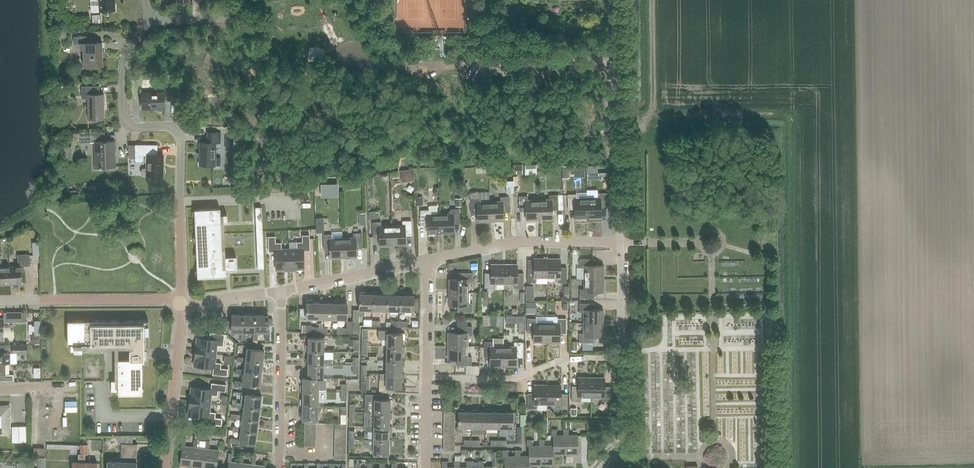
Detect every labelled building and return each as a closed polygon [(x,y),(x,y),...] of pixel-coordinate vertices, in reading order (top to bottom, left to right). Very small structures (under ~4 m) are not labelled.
[(100,11),(115,11),(114,0),(100,0),(100,11)] [(92,23),(100,23),(100,15),(92,15),(92,23)] [(87,37),(74,37),(74,44),(80,44),(80,49),(83,49),(84,67),(103,66),(103,56),(105,56),(105,43),(87,43),(87,37)] [(89,119),(105,119),(104,94),(100,94),(100,86),(82,87),(82,99),(88,99),(89,119)] [(165,101),(172,101),(172,88),(164,89),(164,93),(142,94),(142,110),(165,109),(165,101)] [(105,132),(80,133),(80,141),(80,143),(95,142),(96,168),(116,168),(115,142),(105,142),(105,132)] [(221,144),(221,133),(208,133),(208,143),(200,143),(200,166),(216,166),(216,144),(221,144)] [(141,172),(141,174),(142,176),(145,177),(147,177),(147,176),(164,176),(164,156),(158,155),(158,145),(135,145),(135,156),(147,156),(147,169),(145,169),(142,170),(141,172)] [(537,164),(525,165),(525,175),(537,174),(537,164)] [(597,165),(586,166),(586,177),(598,177),(598,179),(608,179),(608,173),(598,173),(597,165)] [(585,177),(584,166),(574,166),(574,172),(579,172),(579,178),(585,177)] [(413,169),(400,171),(401,182),(414,181),(413,169)] [(539,200),(540,220),(553,219),(553,210),(559,210),(558,192),(551,192),(551,195),(550,195),(550,200),(539,200)] [(589,218),(588,198),(577,199),(577,194),(568,195),(569,210),(575,210),(575,218),(589,218)] [(588,198),(589,218),(602,217),(602,209),(608,208),(607,194),(599,194),(599,198),(588,198)] [(540,220),(539,200),(529,200),(528,196),(520,196),(520,212),(527,211),(527,220),(540,220)] [(491,202),(491,221),(505,221),(505,212),(511,212),(510,197),(501,197),(501,201),(491,202)] [(491,221),(491,202),(480,202),(480,198),(471,199),(471,214),(478,213),(478,222),(491,221)] [(220,209),(195,210),(198,279),(227,277),(226,271),(238,270),(237,257),(223,257),(221,223),(228,223),(227,215),(221,215),(220,209)] [(441,215),(442,234),(455,233),(454,224),(461,224),(460,209),(452,210),(452,214),(441,215)] [(441,215),(430,215),(430,211),(421,211),(422,226),(428,225),(429,234),(442,234),(441,215)] [(324,233),(324,218),(316,218),(317,233),(324,233)] [(393,226),(394,246),(407,245),(406,236),(412,236),(412,221),(403,221),(403,226),(393,226)] [(394,246),(393,226),(382,227),(382,222),(373,223),(373,237),(380,237),(380,246),(394,246)] [(343,238),(344,258),(357,257),(357,249),(363,249),(363,234),(354,234),(354,238),(343,238)] [(344,258),(343,238),(333,239),(333,235),(324,235),(325,250),(331,250),(331,258),(344,258)] [(290,249),(291,270),(305,270),(304,251),(310,251),(310,236),(303,236),(303,243),(297,243),(298,249),(290,249)] [(291,270),(290,249),(282,250),(282,244),(276,244),(276,237),(269,238),(269,252),(276,252),(277,271),(291,270)] [(10,268),(11,285),(23,285),(23,267),(30,267),(30,255),(17,256),(18,267),(10,268)] [(10,268),(2,268),(1,256),(0,256),(0,286),(11,285),(10,268)] [(548,278),(548,259),(535,258),(535,267),(528,267),(528,282),(537,282),(537,278),(548,278)] [(548,259),(548,278),(558,278),(558,282),(567,283),(568,268),(561,267),(561,259),(548,259)] [(584,278),(604,278),(605,265),(595,265),(595,259),(581,259),(581,268),(584,268),(584,278)] [(505,284),(505,265),(491,265),(491,273),(485,273),(485,288),(494,288),(494,284),(505,284)] [(505,265),(505,284),(515,284),(515,288),(524,288),(524,273),(518,273),(518,265),(505,265)] [(449,293),(468,293),(468,282),(473,282),(473,273),(458,273),(458,279),(449,279),(449,293)] [(604,292),(604,278),(584,278),(584,289),(580,289),(580,297),(595,298),(595,292),(604,292)] [(374,295),(366,294),(366,292),(360,292),(360,309),(354,309),(354,320),(360,320),(360,315),(365,315),(365,310),(373,310),(374,295)] [(387,295),(380,295),(380,292),(374,292),(374,295),(373,310),(387,311),(387,295)] [(401,295),(400,295),(393,295),(393,292),(387,292),(387,295),(387,311),(400,311),(401,295)] [(401,295),(400,311),(414,311),(414,298),(414,295),(406,295),(407,293),(400,293),(400,295),(401,295)] [(468,303),(468,293),(449,293),(449,306),(458,306),(458,312),(473,312),(473,303),(468,303)] [(307,301),(307,319),(320,319),(320,311),(321,303),(320,303),(313,303),(313,301),(307,301)] [(334,304),(327,303),(327,301),(321,301),(320,303),(321,303),(320,319),(334,319),(334,304)] [(334,304),(334,319),(347,320),(348,304),(340,304),(340,301),(334,301),(334,304)] [(535,311),(535,302),(526,302),(526,311),(526,313),(535,313),(535,311)] [(584,323),(604,323),(604,310),(595,310),(595,303),(580,303),(580,312),(584,312),(584,323)] [(5,319),(5,323),(21,323),(21,312),(8,312),(8,313),(5,313),(5,319)] [(244,332),(244,315),(232,315),(232,332),(242,332),(242,340),(246,340),(246,332),(244,332)] [(256,332),(256,315),(244,315),(244,332),(246,332),(254,332),(254,341),(258,341),(258,332),(256,332)] [(256,332),(258,332),(266,332),(266,341),(270,341),(270,332),(269,332),(269,315),(256,315),(256,332)] [(547,342),(548,323),(537,323),(537,318),(528,318),(528,334),(534,334),(534,342),(547,342)] [(548,323),(547,342),(560,342),(560,333),(567,333),(566,318),(558,318),(558,323),(548,323)] [(144,350),(149,350),(148,320),(67,321),(67,345),(71,345),(71,352),(82,352),(82,348),(75,348),(75,345),(134,344),(134,349),(129,349),(129,360),(118,360),(118,388),(115,388),(115,380),(111,380),(111,392),(118,392),(118,395),(142,395),(142,367),(139,367),(139,362),(144,362),(144,350)] [(338,334),(353,335),(354,322),(347,322),(347,329),(338,329),(338,334)] [(604,336),(604,323),(584,323),(584,333),(580,333),(580,342),(595,342),(595,336),(604,336)] [(449,346),(468,346),(468,335),(472,336),(473,327),(458,327),(457,333),(449,333),(449,346)] [(403,347),(403,340),(406,340),(406,334),(388,333),(388,331),(379,331),(379,340),(387,340),(387,347),(403,347)] [(198,338),(196,352),(217,355),(218,346),(224,346),(226,334),(224,334),(218,334),(211,333),(210,339),(198,338)] [(31,336),(32,344),(40,343),(39,335),(31,336)] [(309,352),(325,352),(325,338),(309,338),(309,346),(307,346),(306,352),(309,352)] [(504,366),(504,347),(493,346),(493,342),(484,342),(484,357),(490,357),(490,366),(504,366)] [(504,347),(504,366),(517,366),(517,357),(523,357),(523,342),(515,342),(515,347),(504,347)] [(28,353),(27,346),(27,345),(12,345),(12,353),(28,353)] [(468,357),(468,346),(449,346),(449,359),(457,359),(457,366),(472,366),(472,357),(468,357)] [(403,347),(387,347),(387,361),(403,361),(403,353),(405,353),(405,347),(403,347)] [(246,361),(263,363),(264,351),(256,350),(247,349),(246,358),(238,358),(237,362),(245,363),(246,361)] [(217,355),(196,352),(194,366),(214,368),(213,374),(228,376),(229,369),(222,368),(222,363),(216,363),(217,355)] [(325,359),(325,352),(309,352),(309,359),(306,359),(306,365),(309,365),(324,365),(333,365),(333,359),(325,359)] [(5,364),(10,364),(10,353),(0,353),(0,364),(5,364)] [(261,375),(263,363),(246,361),(245,363),(245,370),(236,369),(236,374),(244,375),(244,373),(261,375)] [(405,361),(403,361),(387,361),(387,374),(403,374),(403,367),(405,367),(405,361)] [(5,364),(0,364),(0,381),(14,381),(14,375),(5,375),(5,364)] [(324,379),(324,365),(309,365),(309,372),(306,372),(306,378),(319,379),(324,379)] [(260,387),(261,375),(244,373),(244,375),(243,382),(235,381),(234,386),(243,387),(243,385),(260,387)] [(403,374),(387,374),(381,374),(381,380),(387,380),(387,388),(402,388),(403,380),(405,380),(405,374),(403,374)] [(592,396),(592,377),(579,377),(579,386),(573,386),(572,400),(581,400),(581,396),(592,396)] [(592,377),(592,396),(603,396),(603,401),(611,401),(611,386),(606,386),(606,377),(592,377)] [(306,378),(304,378),(303,386),(301,386),(301,392),(303,392),(319,392),(319,379),(306,378)] [(226,392),(227,385),(212,383),(212,390),(192,387),(190,402),(211,405),(212,395),(219,396),(219,391),(226,392)] [(548,404),(548,385),(535,384),(535,393),(529,393),(529,408),(537,408),(537,404),(548,404)] [(548,385),(548,404),(559,404),(559,408),(568,409),(568,394),(561,394),(562,385),(548,385)] [(319,405),(319,392),(303,392),(303,399),(301,399),(301,405),(303,405),(319,405)] [(237,402),(236,407),(244,408),(245,406),(261,408),(262,396),(246,394),(245,404),(237,402)] [(390,413),(391,406),(393,406),(393,400),(375,399),(375,413),(390,413)] [(190,402),(189,415),(208,418),(208,424),(222,426),(223,419),(216,418),(217,413),(211,412),(211,405),(190,402)] [(319,419),(319,405),(303,405),(303,413),(301,413),(301,419),(319,419)] [(235,414),(234,419),(243,420),(243,418),(259,420),(261,408),(245,406),(244,408),(243,415),(235,414)] [(0,408),(0,434),(10,434),(9,407),(0,408)] [(473,412),(465,412),(465,410),(459,409),(459,428),(456,428),(456,433),(462,433),(463,428),(473,428),(473,412)] [(486,428),(486,412),(479,412),(479,410),(473,410),(473,412),(473,428),(486,428)] [(500,412),(499,412),(492,412),(492,410),(486,410),(486,412),(486,428),(500,428),(500,412)] [(500,412),(500,428),(513,428),(513,412),(506,412),(506,410),(499,410),(499,412),(500,412)] [(393,413),(390,413),(375,413),(374,426),(390,427),(390,419),(393,419),(393,413)] [(234,426),(233,431),(241,432),(241,430),(258,432),(259,420),(243,418),(243,420),(242,427),(234,426)] [(390,427),(374,426),(365,426),(365,431),(374,431),(374,440),(390,440),(390,433),(392,433),(392,427),(390,427)] [(566,429),(564,429),(564,435),(566,435),(567,454),(579,454),(578,434),(569,434),(569,429),(566,429)] [(256,444),(258,432),(241,430),(241,432),(240,439),(232,438),(232,439),(231,443),(232,443),(240,444),(240,442),(256,444)] [(557,430),(552,430),(552,435),(553,435),(554,445),(555,445),(555,454),(567,454),(566,435),(564,435),(557,435),(557,430)] [(183,446),(181,466),(193,467),(195,447),(194,447),(186,446),(187,438),(183,438),(182,446),(183,446)] [(193,467),(200,467),(205,467),(207,449),(206,449),(198,448),(199,440),(195,439),(194,447),(195,447),(193,467)] [(390,440),(374,440),(363,440),(363,445),(366,445),(365,448),(374,448),(374,454),(389,454),(390,446),(392,446),(392,440),(390,440)] [(533,440),(528,440),(528,446),(529,446),(529,456),(530,456),(530,465),(543,465),(542,445),(540,445),(533,445),(533,440)] [(545,440),(540,440),(540,445),(542,445),(543,465),(555,465),(555,454),(555,445),(554,445),(545,445),(545,440)] [(205,467),(217,467),(219,450),(209,449),(210,441),(207,441),(206,449),(207,449),(205,467)] [(138,444),(132,443),(122,443),(121,461),(108,460),(107,467),(137,467),(138,444)] [(503,451),(503,457),(505,457),(505,467),(518,467),(518,456),(515,456),(508,456),(508,451),(503,451)] [(515,451),(515,456),(518,456),(518,467),(530,467),(530,465),(530,456),(529,456),(521,456),(520,451),(515,451)] [(229,467),(241,467),(241,463),(240,463),(232,462),(233,454),(229,453),(228,462),(229,462),(229,467)] [(72,467),(85,467),(85,463),(85,454),(81,454),(79,454),(78,463),(72,463),(72,467)] [(241,467),(253,467),(253,465),(252,464),(244,463),(245,455),(241,455),(240,463),(241,463),(241,467)] [(253,467),(265,467),(265,466),(263,466),(256,465),(257,457),(253,456),(252,464),(253,465),(253,467)]
